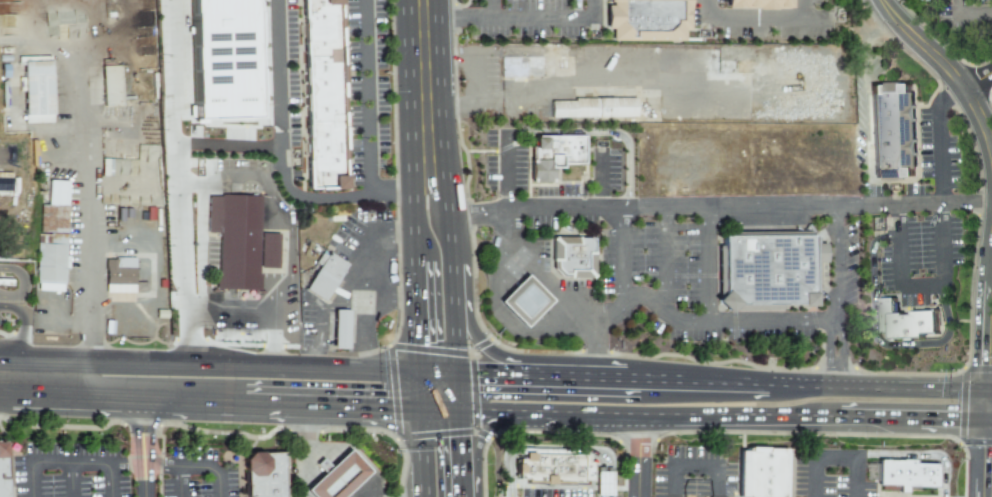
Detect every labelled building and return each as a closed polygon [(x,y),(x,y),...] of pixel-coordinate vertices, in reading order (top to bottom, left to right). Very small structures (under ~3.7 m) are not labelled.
[(192,121),(251,119),(248,0),(189,0),(192,121)] [(306,3),(306,0),(338,0),(336,2),(336,5),(336,9),(337,17),(339,20),(340,24),(340,28),(340,41),(340,43),(341,60),(341,62),(341,63),(308,64),(308,51),(308,49),(307,23),(307,21),(306,5),(306,3)] [(689,0),(605,0),(604,29),(611,29),(611,40),(682,41),(683,31),(688,31),(689,0)] [(500,81),(543,81),(543,56),(500,56),(500,81)] [(29,62),(56,62),(55,116),(28,115),(29,62)] [(342,129),(310,130),(309,116),(309,114),(309,94),(309,92),(308,67),(308,65),(308,64),(341,63),(341,76),(341,78),(341,83),(339,86),(339,94),(342,96),(342,107),(342,109),(342,129)] [(119,66),(100,67),(102,107),(121,106),(119,66)] [(872,181),(915,181),(914,83),(870,83),(872,181)] [(635,118),(635,98),(549,98),(549,118),(635,118)] [(344,188),(311,189),(311,178),(311,176),(311,160),(311,158),(310,132),(310,130),(342,129),(343,136),(343,138),(343,152),(343,154),(343,159),(341,162),(341,169),(341,171),(341,177),(344,180),(344,188)] [(582,136),(528,136),(528,182),(550,182),(550,165),(582,165),(582,136)] [(10,174),(0,174),(0,192),(10,192),(10,174)] [(67,182),(49,181),(48,206),(41,206),(40,232),(66,233),(67,182)] [(262,292),(217,290),(218,273),(220,273),(221,238),(209,237),(210,196),(223,197),(223,195),(263,197),(260,275),(263,275),(262,292)] [(43,235),(69,235),(69,285),(43,284),(43,235)] [(720,236),(721,306),(814,306),(813,261),(823,261),(823,250),(813,250),(813,236),(720,236)] [(593,237),(550,237),(550,270),(559,270),(559,278),(593,278),(593,237)] [(306,290),(331,253),(349,264),(324,302),(306,290)] [(110,259),(139,259),(138,292),(110,292),(110,259)] [(551,301),(525,274),(497,301),(524,328),(551,301)] [(938,339),(937,310),(897,311),(896,297),(879,297),(880,331),(889,331),(889,339),(938,339)] [(332,349),(347,349),(347,310),(332,310),(332,349)] [(14,443),(13,496),(0,496),(0,443),(14,443)] [(786,448),(737,448),(737,496),(746,496),(786,496),(786,448)] [(369,472),(343,496),(311,496),(306,491),(349,450),(369,472)] [(287,453),(286,496),(244,496),(245,453),(287,453)] [(516,465),(516,459),(522,459),(522,453),(532,453),(532,455),(580,455),(586,455),(586,463),(590,463),(590,480),(580,480),(580,483),(569,483),(569,484),(524,483),(524,479),(516,479),(516,474),(514,474),(514,465),(516,465)] [(936,489),(906,488),(905,494),(897,494),(897,487),(877,486),(877,461),(899,462),(899,460),(913,461),(913,464),(936,465),(936,489)]
